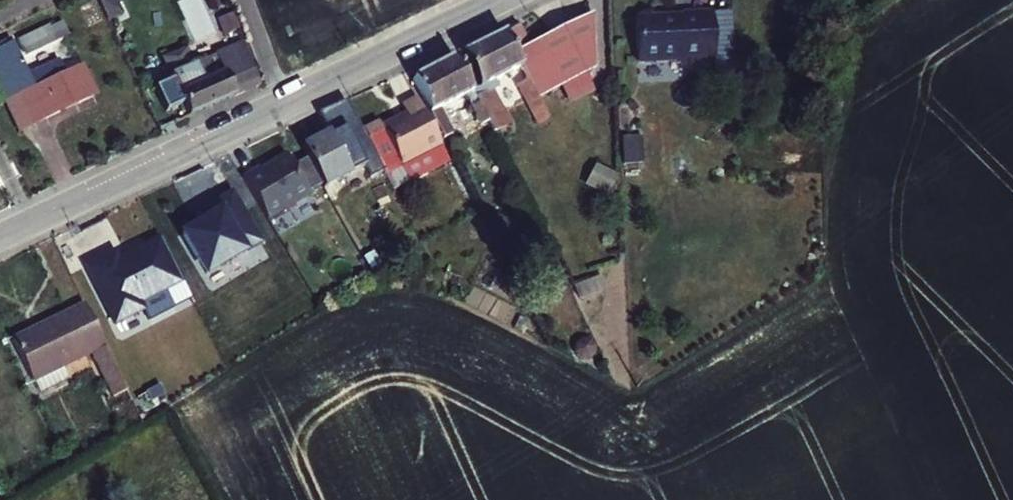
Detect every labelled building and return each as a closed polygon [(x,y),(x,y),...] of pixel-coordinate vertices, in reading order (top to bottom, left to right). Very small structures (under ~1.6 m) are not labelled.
[(112,15),(127,8),(123,0),(106,0),(112,15)] [(699,39),(701,72),(721,71),(717,0),(619,0),(621,41),(662,39),(662,41),(699,39)] [(576,4),(510,37),(514,44),(500,51),(507,64),(520,89),(545,76),(551,88),(573,78),(567,65),(580,59),(576,4)] [(500,17),(486,25),(500,51),(514,44),(510,37),(500,17)] [(19,36),(27,52),(70,32),(63,18),(51,24),(50,21),(19,36)] [(500,51),(486,25),(449,44),(467,77),(458,82),(471,108),(473,112),(478,121),(489,115),(472,84),(479,80),(475,73),(500,59),(508,73),(501,76),(520,112),(529,107),(520,89),(507,64),(500,51)] [(86,57),(55,72),(50,62),(30,71),(13,39),(0,45),(0,81),(7,95),(14,92),(22,88),(37,116),(99,84),(86,57)] [(188,96),(194,109),(257,79),(238,40),(225,46),(230,59),(220,64),(215,52),(196,60),(189,45),(168,56),(175,72),(157,80),(168,105),(188,96)] [(458,82),(442,49),(399,71),(426,121),(435,116),(426,98),(458,82)] [(14,92),(7,95),(21,124),(37,116),(22,88),(14,92)] [(353,134),(370,166),(424,137),(400,91),(385,99),(388,107),(350,126),(353,134)] [(471,108),(464,94),(457,98),(466,116),(473,112),(471,108)] [(350,126),(341,110),(327,117),(339,141),(353,134),(350,126)] [(283,141),(305,182),(348,159),(339,141),(327,117),(283,141)] [(641,163),(640,139),(622,140),(623,164),(641,163)] [(223,172),(248,212),(290,189),(268,149),(251,158),(251,161),(243,166),(240,162),(223,172)] [(609,199),(618,176),(594,166),(585,189),(609,199)] [(570,287),(585,324),(614,313),(600,275),(570,287)] [(24,388),(50,376),(43,362),(72,349),(93,393),(110,385),(68,299),(0,333),(0,339),(24,388)]
